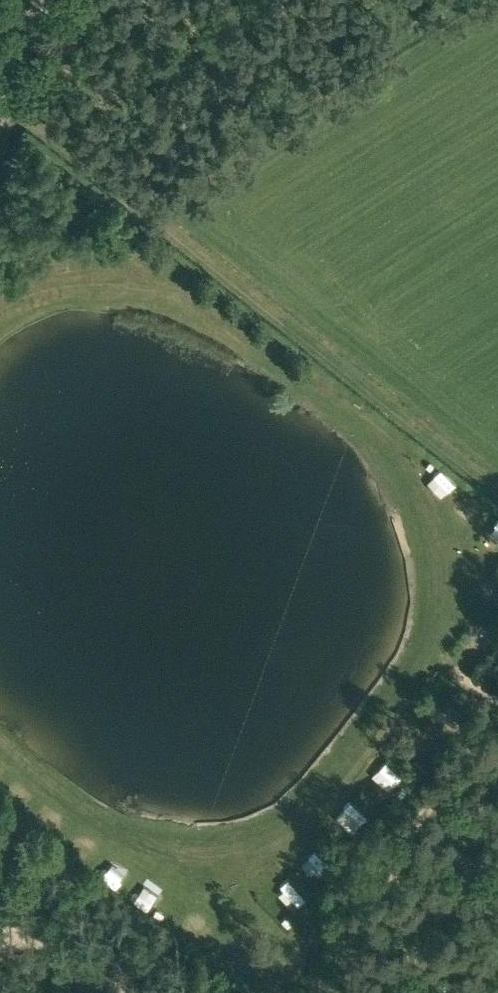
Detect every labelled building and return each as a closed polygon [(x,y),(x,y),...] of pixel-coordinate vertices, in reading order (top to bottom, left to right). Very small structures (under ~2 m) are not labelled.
[(432,485),(453,503),(466,488),(445,470),(432,485)] [(489,670),(497,675),(497,658),(496,657),(489,670)] [(391,791),(406,780),(400,771),(384,782),(391,791)] [(357,811),(348,825),(366,838),(376,825),(357,811)] [(322,885),(339,881),(334,856),(317,860),(322,885)] [(299,886),(284,901),(305,922),(320,907),(299,886)]
